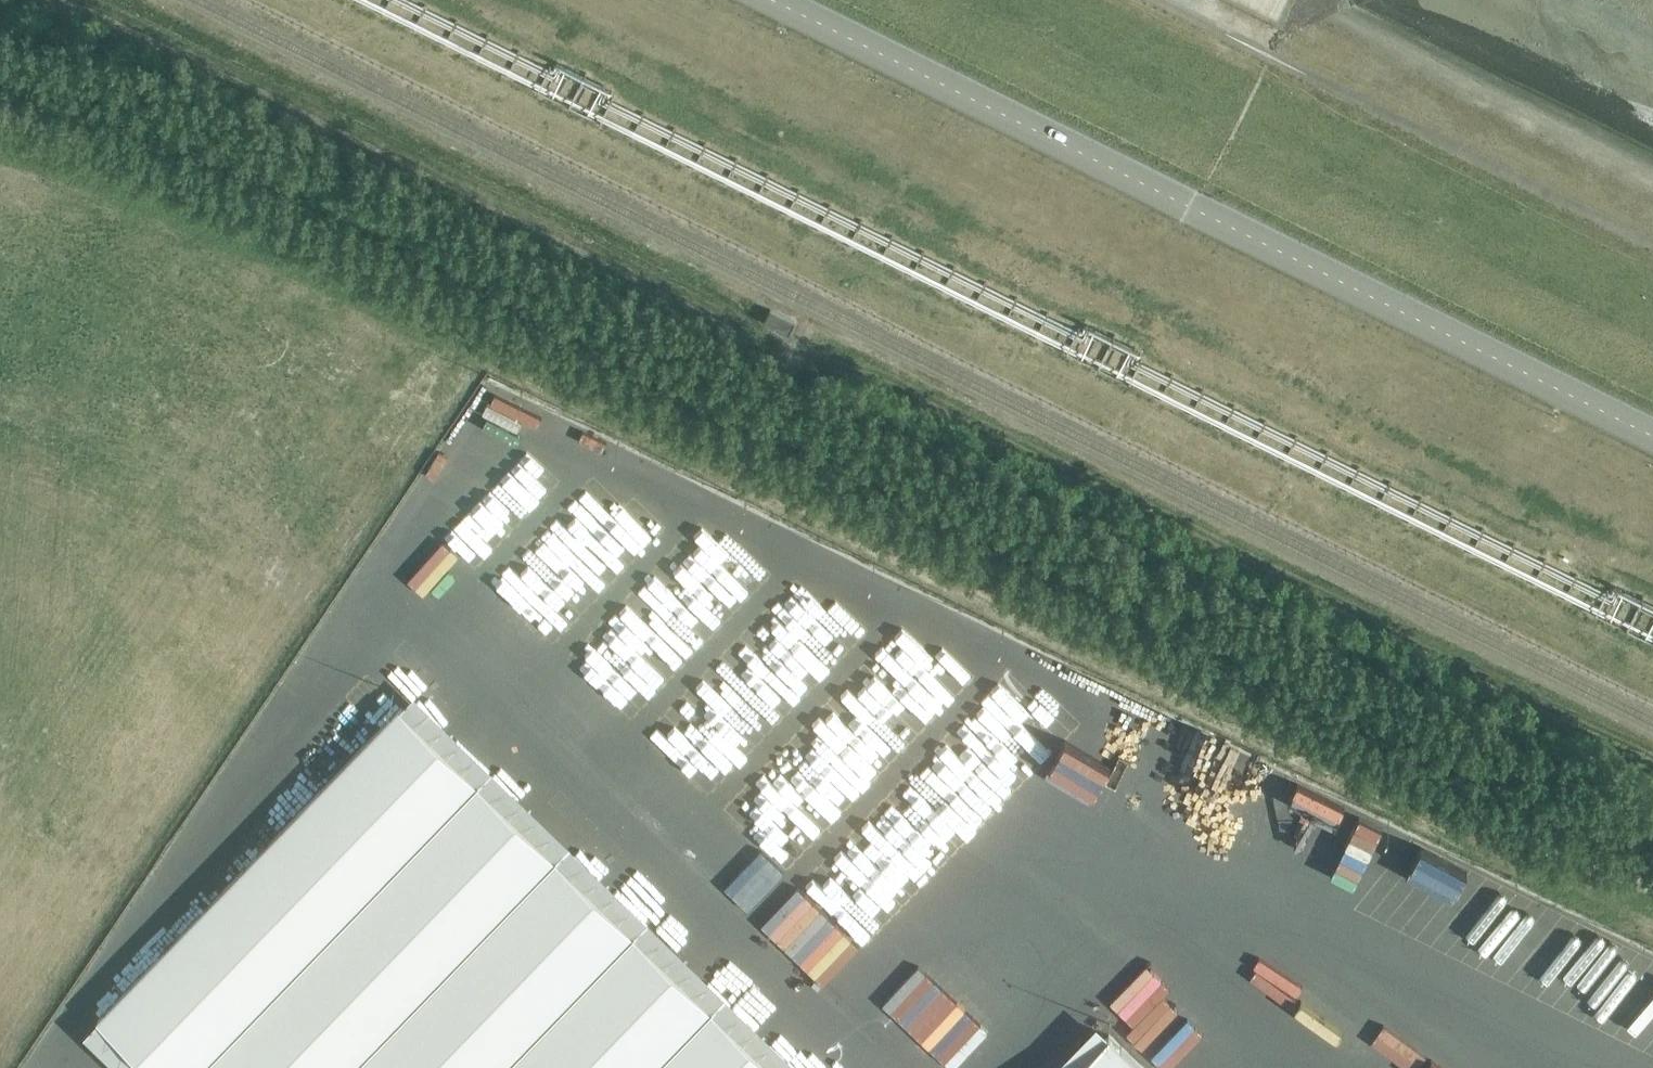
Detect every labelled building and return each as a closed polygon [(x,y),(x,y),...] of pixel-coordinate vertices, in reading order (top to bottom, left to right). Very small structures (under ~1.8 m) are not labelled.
[(764,322),(770,325),(789,334),(796,322),(771,309),(764,322)] [(96,1022),(144,1067),(769,1067),(399,709),(96,1022)] [(1077,1067),(1141,1067),(1108,1036),(1077,1067)]
